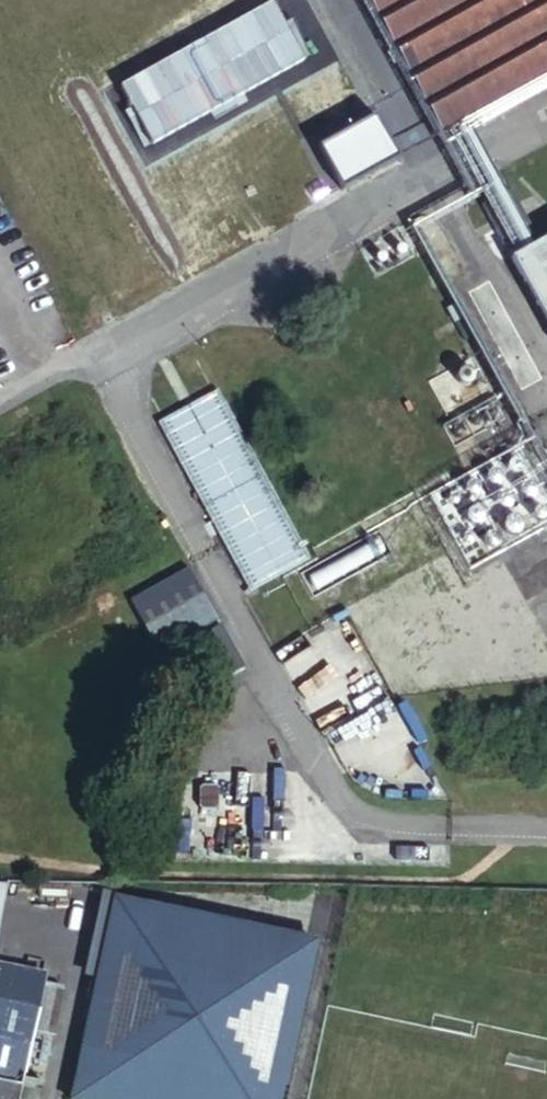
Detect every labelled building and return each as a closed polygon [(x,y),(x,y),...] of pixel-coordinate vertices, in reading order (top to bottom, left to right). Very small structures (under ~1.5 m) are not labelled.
[(439,126),(448,122),(456,136),(500,112),(492,98),(534,76),(542,91),(546,88),(546,0),(371,0),(439,126)] [(303,60),(269,1),(119,86),(153,145),(303,60)] [(318,147),(342,191),(399,159),(375,115),(318,147)] [(512,183),(486,197),(508,237),(534,223),(512,183)] [(512,251),(546,314),(546,232),(512,251)] [(153,417),(245,585),(304,552),(213,384),(153,417)] [(151,647),(211,614),(182,561),(123,594),(151,647)] [(195,628),(218,671),(236,661),(213,618),(195,628)] [(423,727),(410,704),(400,704),(415,733),(423,727)] [(218,780),(201,783),(204,808),(220,806),(218,780)] [(110,887),(69,1097),(80,1098),(285,1098),(320,936),(110,887)] [(32,1025),(52,1030),(62,982),(42,978),(43,970),(0,961),(0,1098),(16,1098),(32,1025)]
